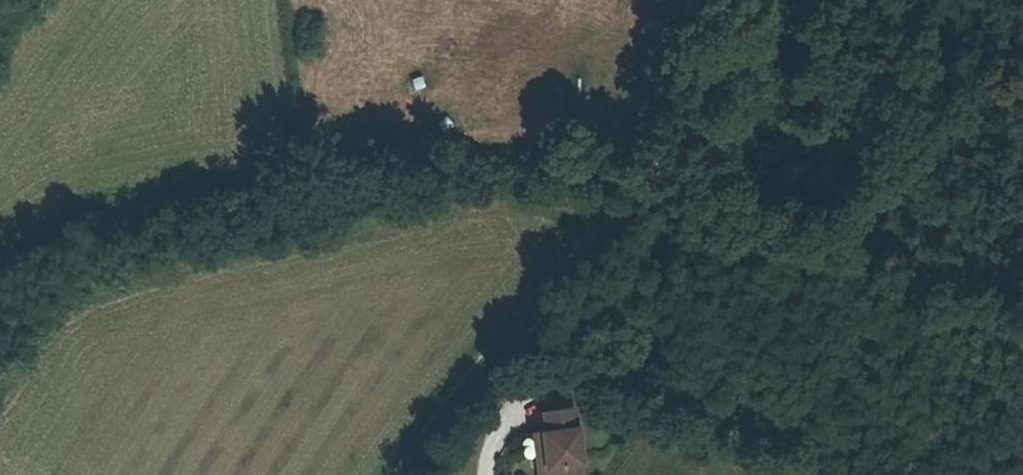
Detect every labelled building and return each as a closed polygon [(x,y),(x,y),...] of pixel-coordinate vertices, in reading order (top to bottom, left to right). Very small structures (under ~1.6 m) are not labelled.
[(530,434),(536,469),(536,470),(537,474),(579,474),(577,463),(580,463),(570,408),(539,413),(542,433),(538,433),(530,434)]
